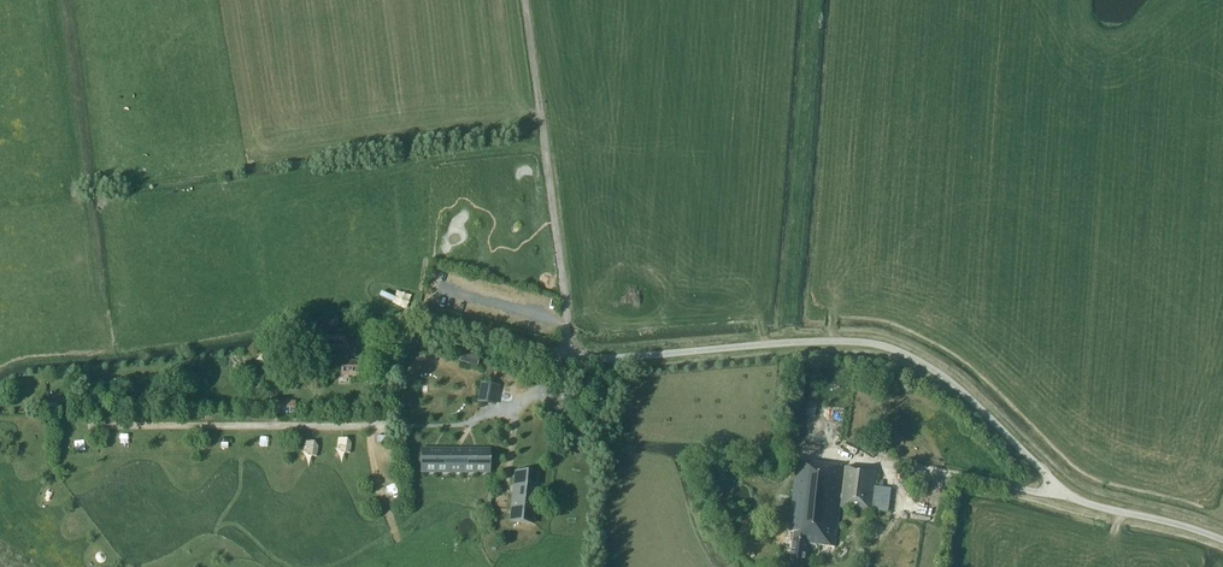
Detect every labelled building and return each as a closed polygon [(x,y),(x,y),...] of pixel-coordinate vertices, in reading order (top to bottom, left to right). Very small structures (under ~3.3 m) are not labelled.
[(309,330),(309,347),(323,347),(323,350),(342,351),(341,376),(361,377),(361,362),(347,362),(348,351),(349,351),(349,331),(322,330),(322,324),(310,324),(309,330)] [(463,354),(461,362),(477,367),(479,359),(463,354)] [(490,403),(494,385),(481,383),(478,401),(490,403)] [(278,413),(294,413),(294,404),(278,404),(278,413)] [(586,421),(587,413),(577,412),(576,420),(586,421)] [(345,454),(349,454),(350,445),(350,442),(347,439),(346,442),(338,441),(336,450),(345,454)] [(312,456),(315,457),(317,446),(316,445),(314,442),(314,445),(305,444),(303,453),(312,456)] [(423,473),(436,473),(436,449),(423,449),(423,473)] [(455,449),(436,449),(436,473),(455,473),(455,449)] [(455,473),(474,473),(475,449),(455,449),(455,473)] [(488,449),(475,449),(474,473),(488,473),(488,449)] [(791,566),(805,566),(808,544),(817,545),(817,543),(835,545),(844,467),(797,461),(789,532),(794,532),(791,566)] [(871,511),(871,510),(889,512),(892,489),(874,487),(876,471),(846,467),(840,507),(871,511)] [(539,476),(515,473),(510,520),(534,523),(539,476)]
